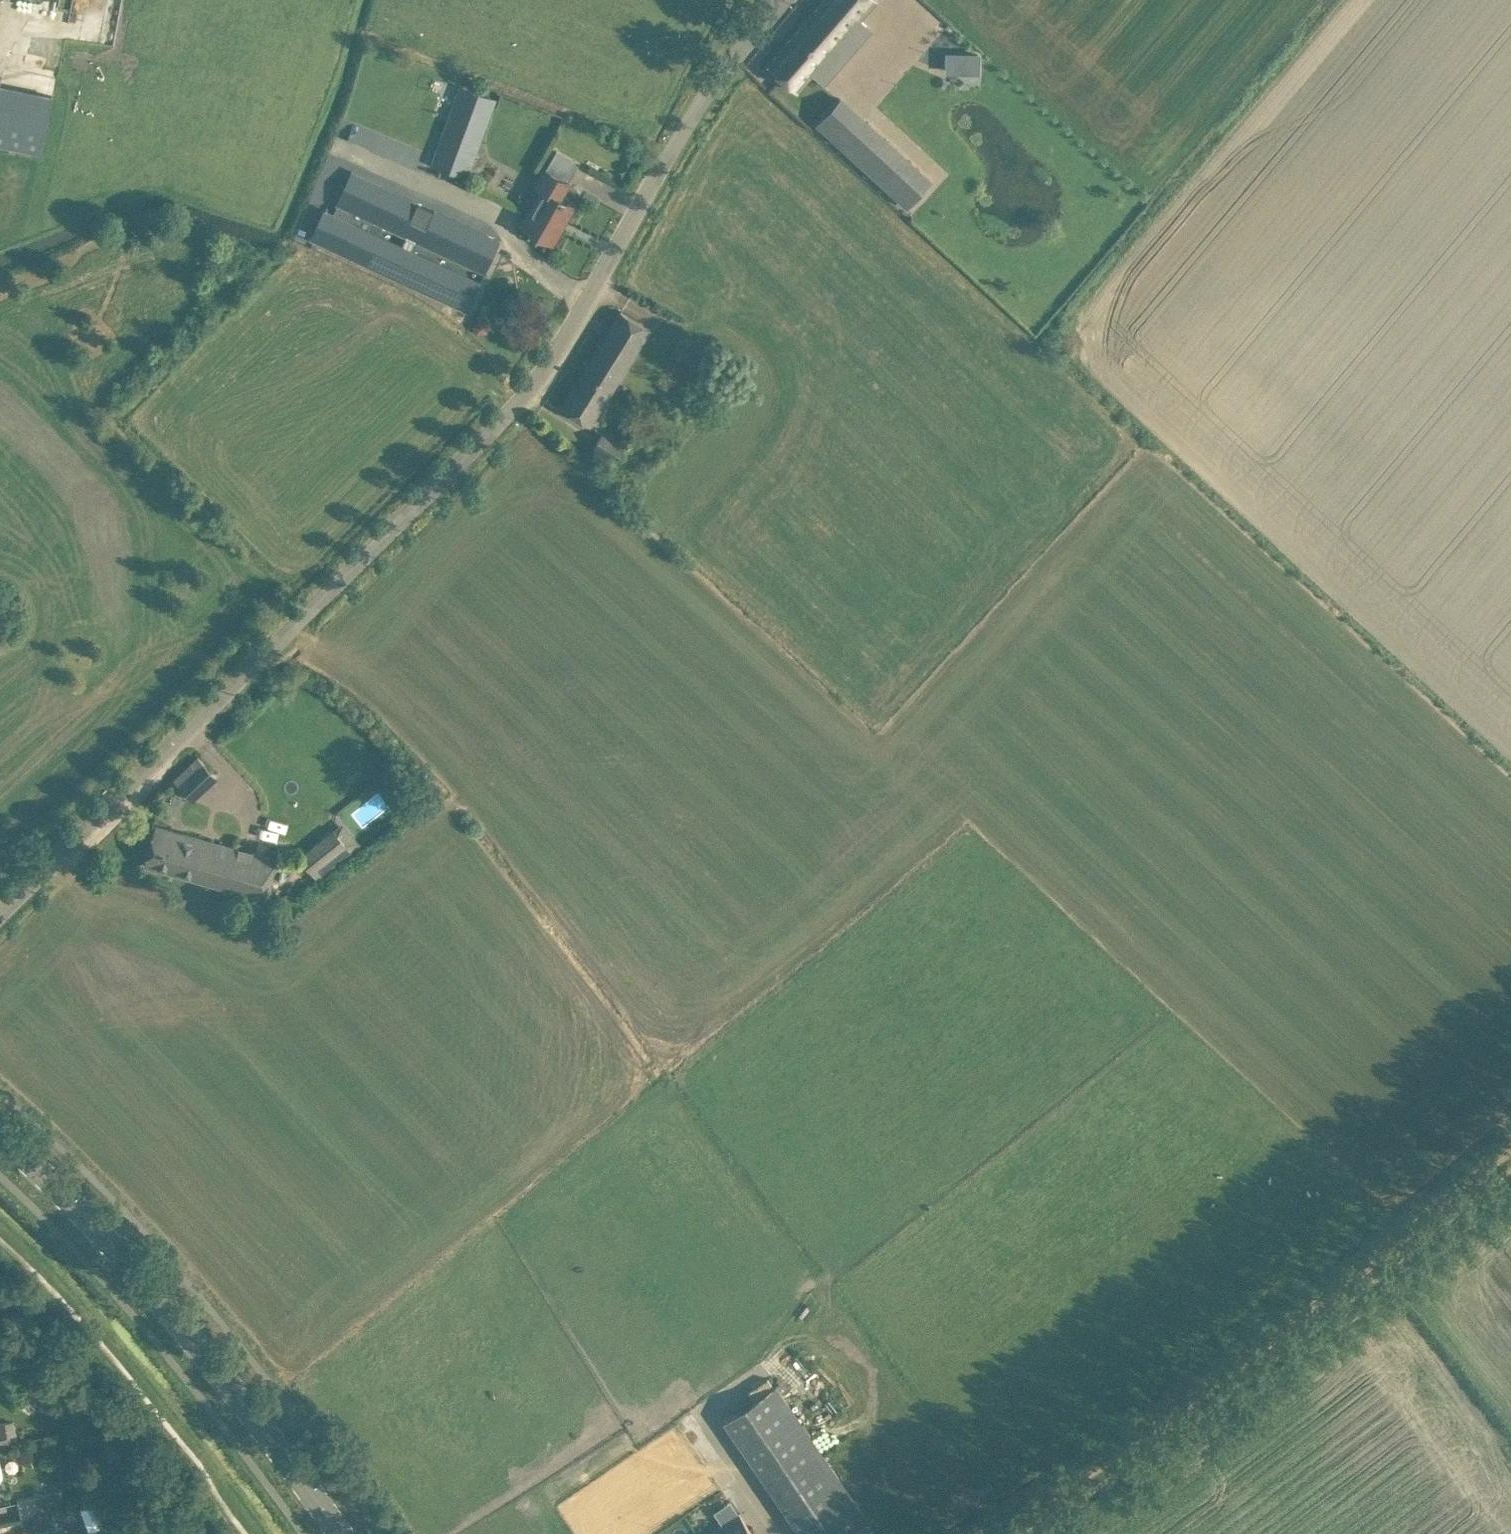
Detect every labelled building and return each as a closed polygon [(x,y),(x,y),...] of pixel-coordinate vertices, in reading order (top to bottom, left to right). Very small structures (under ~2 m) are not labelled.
[(767,64),(797,91),(813,73),(824,83),(852,50),(841,40),(876,0),(823,0),(767,64)] [(947,49),(947,69),(980,70),(981,49),(947,49)] [(0,84),(0,143),(40,151),(52,95),(0,84)] [(460,86),(441,140),(433,162),(468,174),(495,99),(460,86)] [(865,118),(842,143),(907,204),(930,179),(865,118)] [(521,223),(536,232),(553,241),(574,204),(562,198),(571,182),(546,168),(537,185),(541,187),(521,223)] [(339,203),(467,262),(485,271),(499,240),(354,172),(339,203)] [(480,281),(462,273),(325,210),(312,237),(467,309),(480,281)] [(561,406),(578,416),(590,424),(650,328),(621,310),(561,406)] [(626,442),(606,430),(597,445),(617,457),(626,442)] [(217,776),(212,770),(198,756),(174,779),(193,799),(217,776)] [(361,845),(343,821),(301,854),(319,878),(361,845)] [(277,858),(155,824),(144,863),(266,897),(277,858)] [(867,1519),(776,1384),(724,1419),(802,1533),(844,1533),(867,1519)] [(0,1420),(0,1445),(10,1443),(10,1441),(18,1439),(15,1420),(6,1422),(5,1418),(0,1420)] [(17,1498),(21,1516),(52,1510),(48,1491),(17,1498)] [(55,1526),(52,1510),(21,1516),(24,1532),(55,1526)] [(739,1512),(707,1533),(754,1533),(739,1512)]
